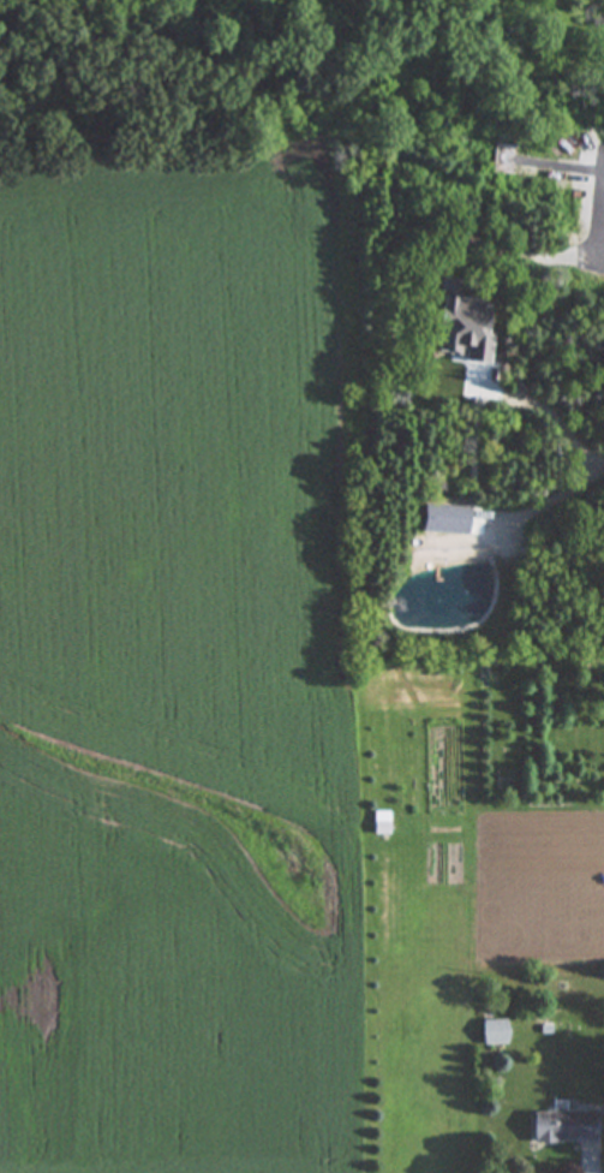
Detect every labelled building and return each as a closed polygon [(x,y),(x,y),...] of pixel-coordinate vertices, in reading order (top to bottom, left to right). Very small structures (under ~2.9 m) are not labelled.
[(514,172),(514,147),(496,147),(496,172),(514,172)] [(507,1022),(482,1022),(482,1046),(507,1046),(507,1022)] [(532,1113),(532,1143),(597,1143),(597,1113),(532,1113)]
